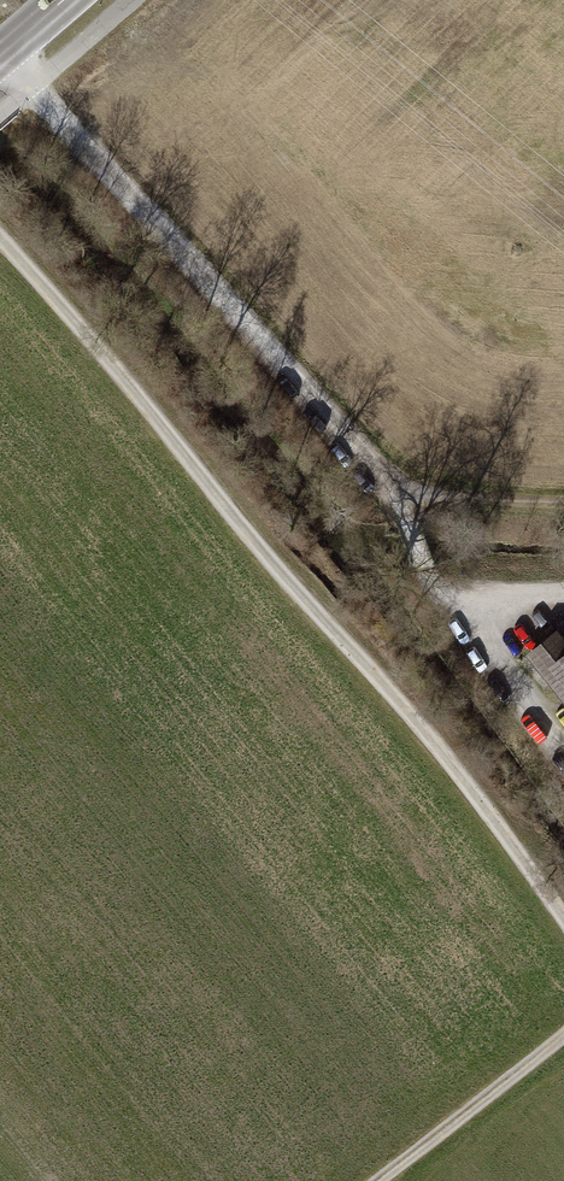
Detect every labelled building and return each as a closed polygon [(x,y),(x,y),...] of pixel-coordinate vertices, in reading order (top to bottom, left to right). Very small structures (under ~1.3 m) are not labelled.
[(556,630),(523,656),(563,706),(563,640),(556,630)]
